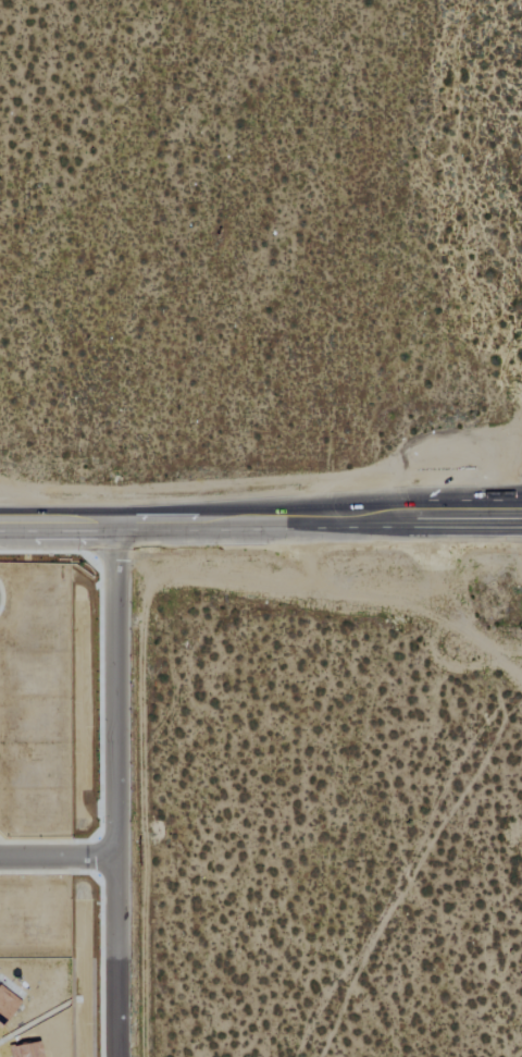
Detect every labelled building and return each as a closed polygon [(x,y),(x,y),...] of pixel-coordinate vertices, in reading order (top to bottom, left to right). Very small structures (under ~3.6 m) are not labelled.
[(19,1001),(0,989),(0,1028),(0,1029),(19,1001)] [(37,1043),(10,1048),(11,1056),(39,1056),(37,1043)]
